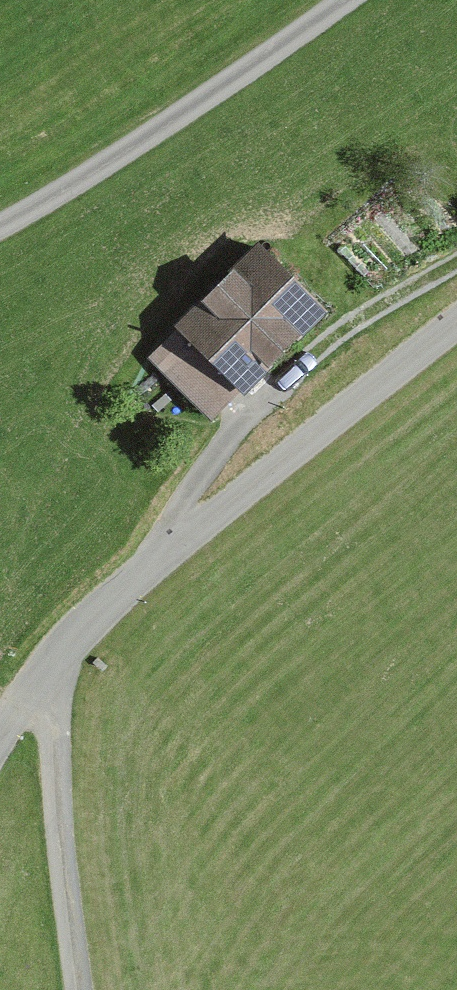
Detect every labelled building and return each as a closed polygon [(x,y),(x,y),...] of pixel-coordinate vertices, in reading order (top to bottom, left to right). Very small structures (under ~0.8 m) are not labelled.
[(268,251),(158,361),(229,431),(339,321),(268,251)]
